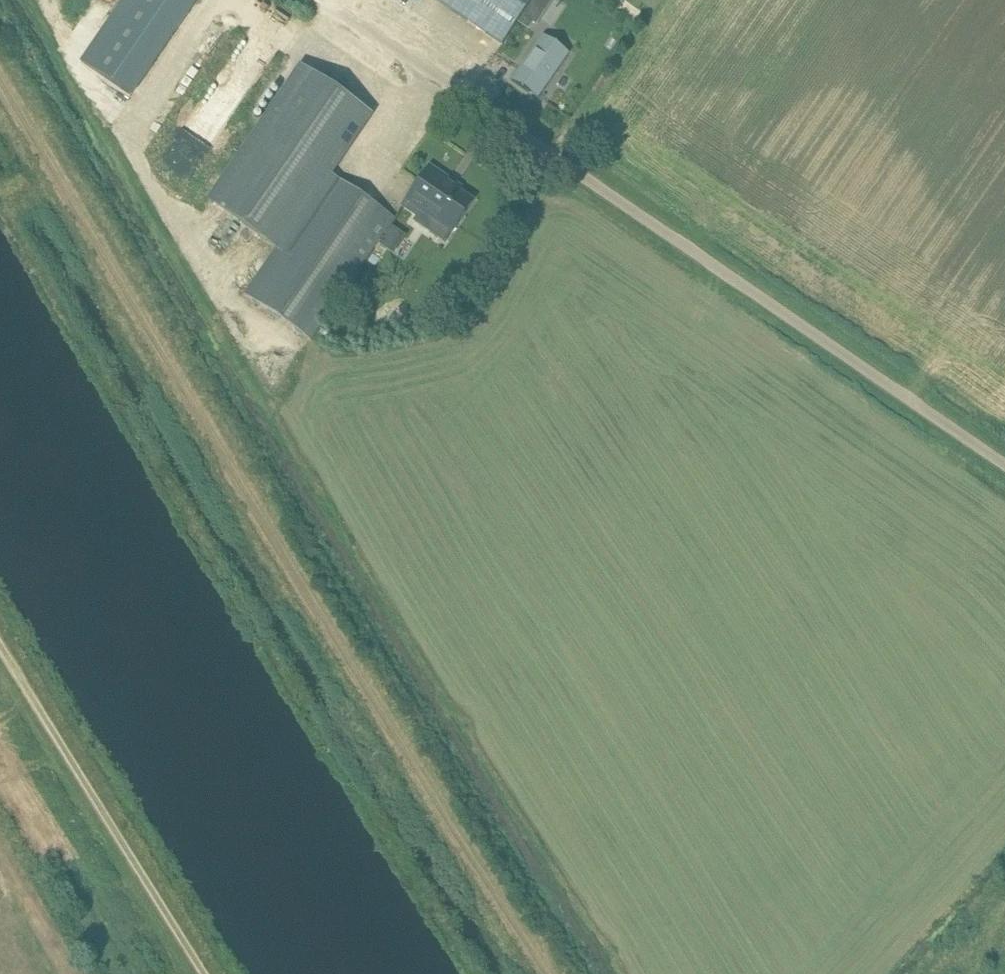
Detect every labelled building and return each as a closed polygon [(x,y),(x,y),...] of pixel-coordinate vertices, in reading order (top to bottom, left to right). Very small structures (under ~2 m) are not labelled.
[(81,64),(131,98),(199,0),(126,0),(81,64)] [(532,0),(438,0),(502,44),(532,0)] [(540,37),(510,80),(538,98),(567,55),(540,37)] [(350,101),(302,68),(210,202),(276,247),(327,172),(357,130),(339,118),(350,101)] [(428,231),(444,242),(473,201),(458,191),(461,187),(429,165),(405,200),(435,221),(428,231)] [(244,294),(311,339),(394,217),(327,172),(276,247),(244,294)]
